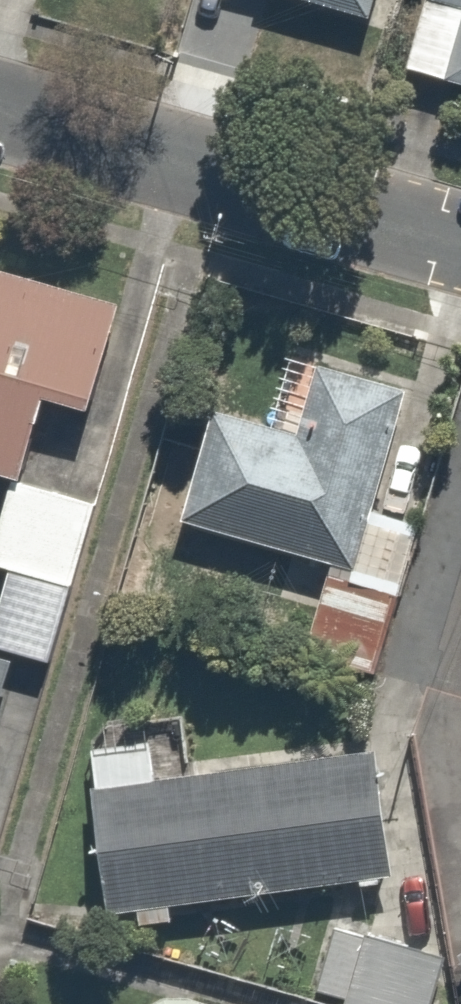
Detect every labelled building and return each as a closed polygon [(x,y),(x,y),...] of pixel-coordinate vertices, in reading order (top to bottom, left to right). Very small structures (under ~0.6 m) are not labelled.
[(350,26),(357,0),(251,0),(350,26)] [(398,69),(460,86),(460,0),(417,0),(398,69)] [(115,298),(0,262),(0,463),(12,467),(39,380),(86,394),(115,298)] [(203,392),(174,506),(326,544),(304,629),(383,649),(417,517),(365,503),(395,386),(308,363),(294,416),(203,392)] [(71,491),(4,474),(0,491),(0,561),(3,561),(0,573),(0,636),(54,650),(74,572),(52,566),(71,491)] [(94,902),(135,899),(136,913),(169,910),(168,895),(394,872),(381,744),(185,764),(178,695),(74,705),(94,902)] [(447,935),(325,908),(308,986),(337,992),(334,1003),(432,1003),(447,935)]
